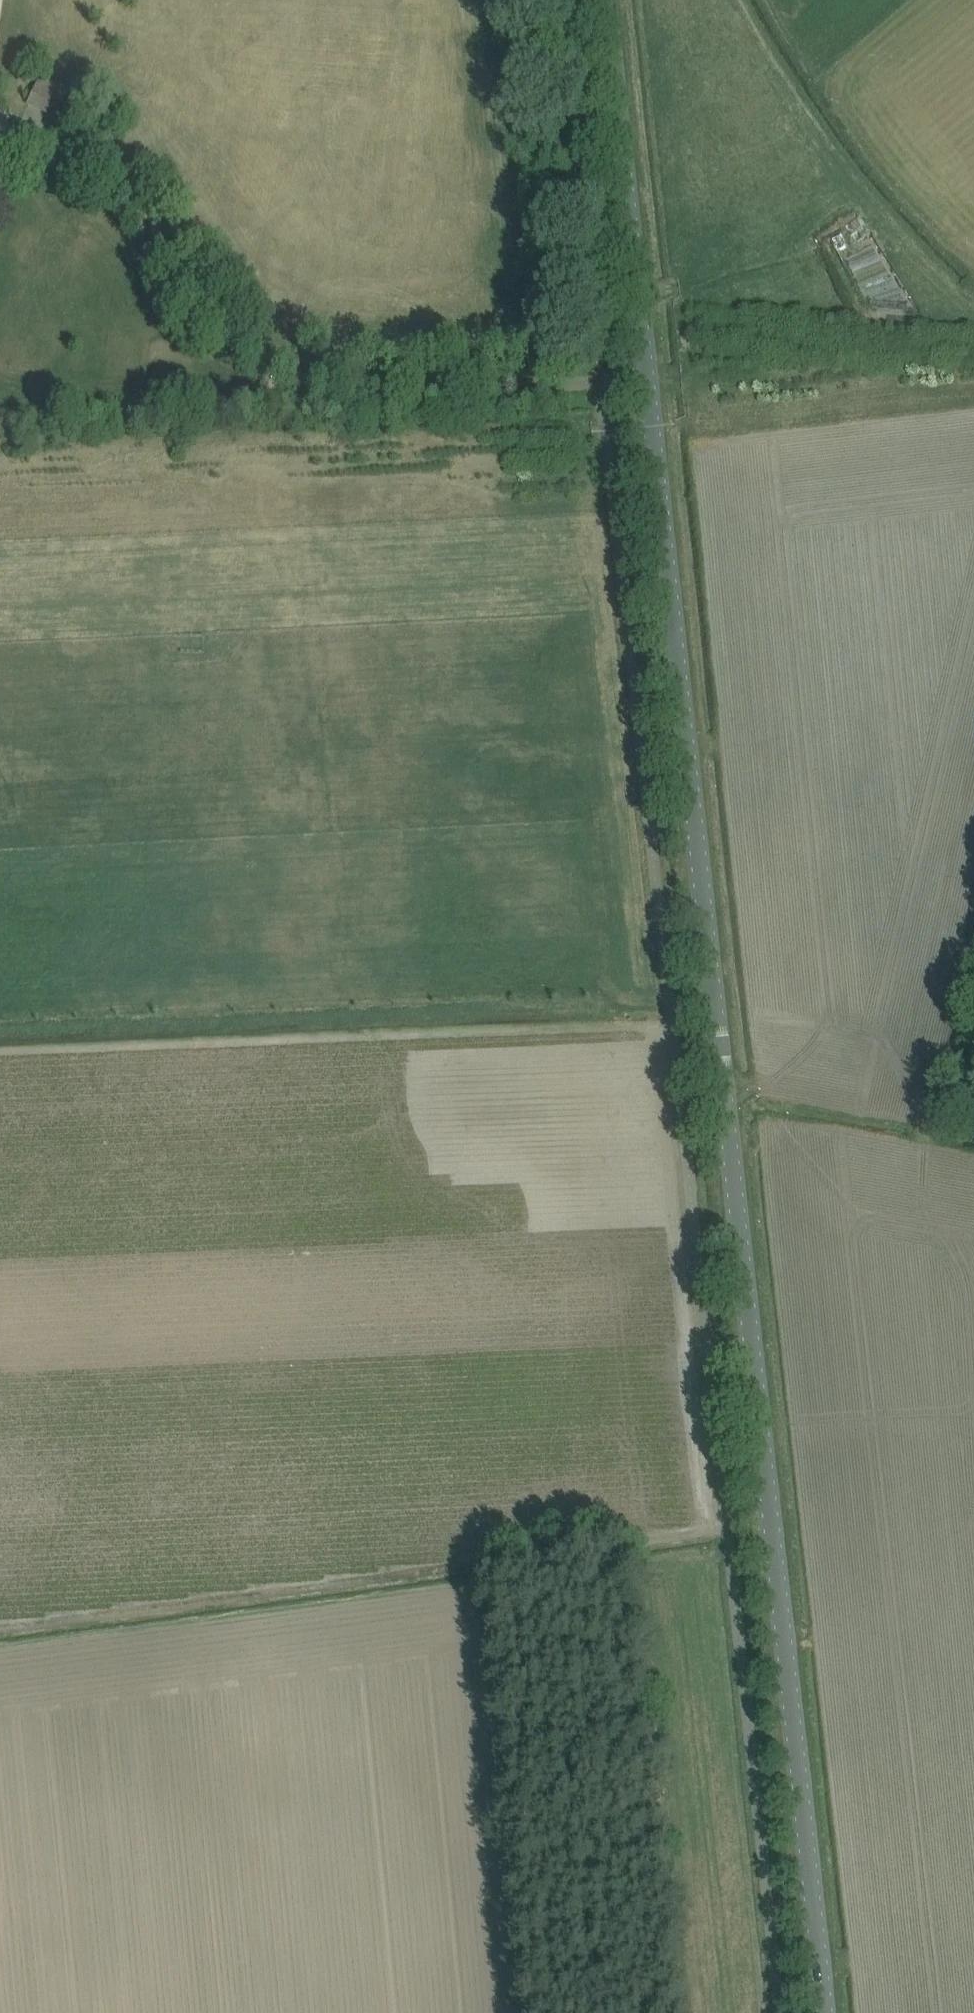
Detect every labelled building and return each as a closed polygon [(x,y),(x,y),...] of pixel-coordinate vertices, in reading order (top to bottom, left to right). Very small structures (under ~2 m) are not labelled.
[(49,71),(40,98),(70,108),(79,80),(49,71)]
